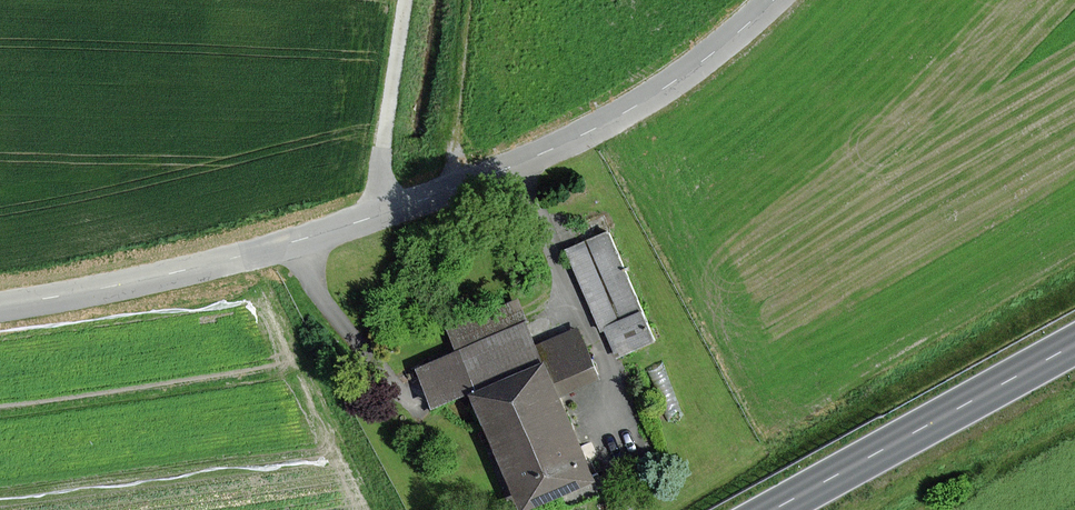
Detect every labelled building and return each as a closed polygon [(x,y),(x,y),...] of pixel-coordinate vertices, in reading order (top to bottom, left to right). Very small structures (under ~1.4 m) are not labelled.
[(663,338),(616,230),(573,249),(620,356),(663,338)] [(534,349),(524,324),(514,301),(450,329),(460,351),(416,370),(433,409),(471,393),(521,509),(523,509),(591,481),(583,462),(555,397),(595,380),(574,332),(534,349)]
